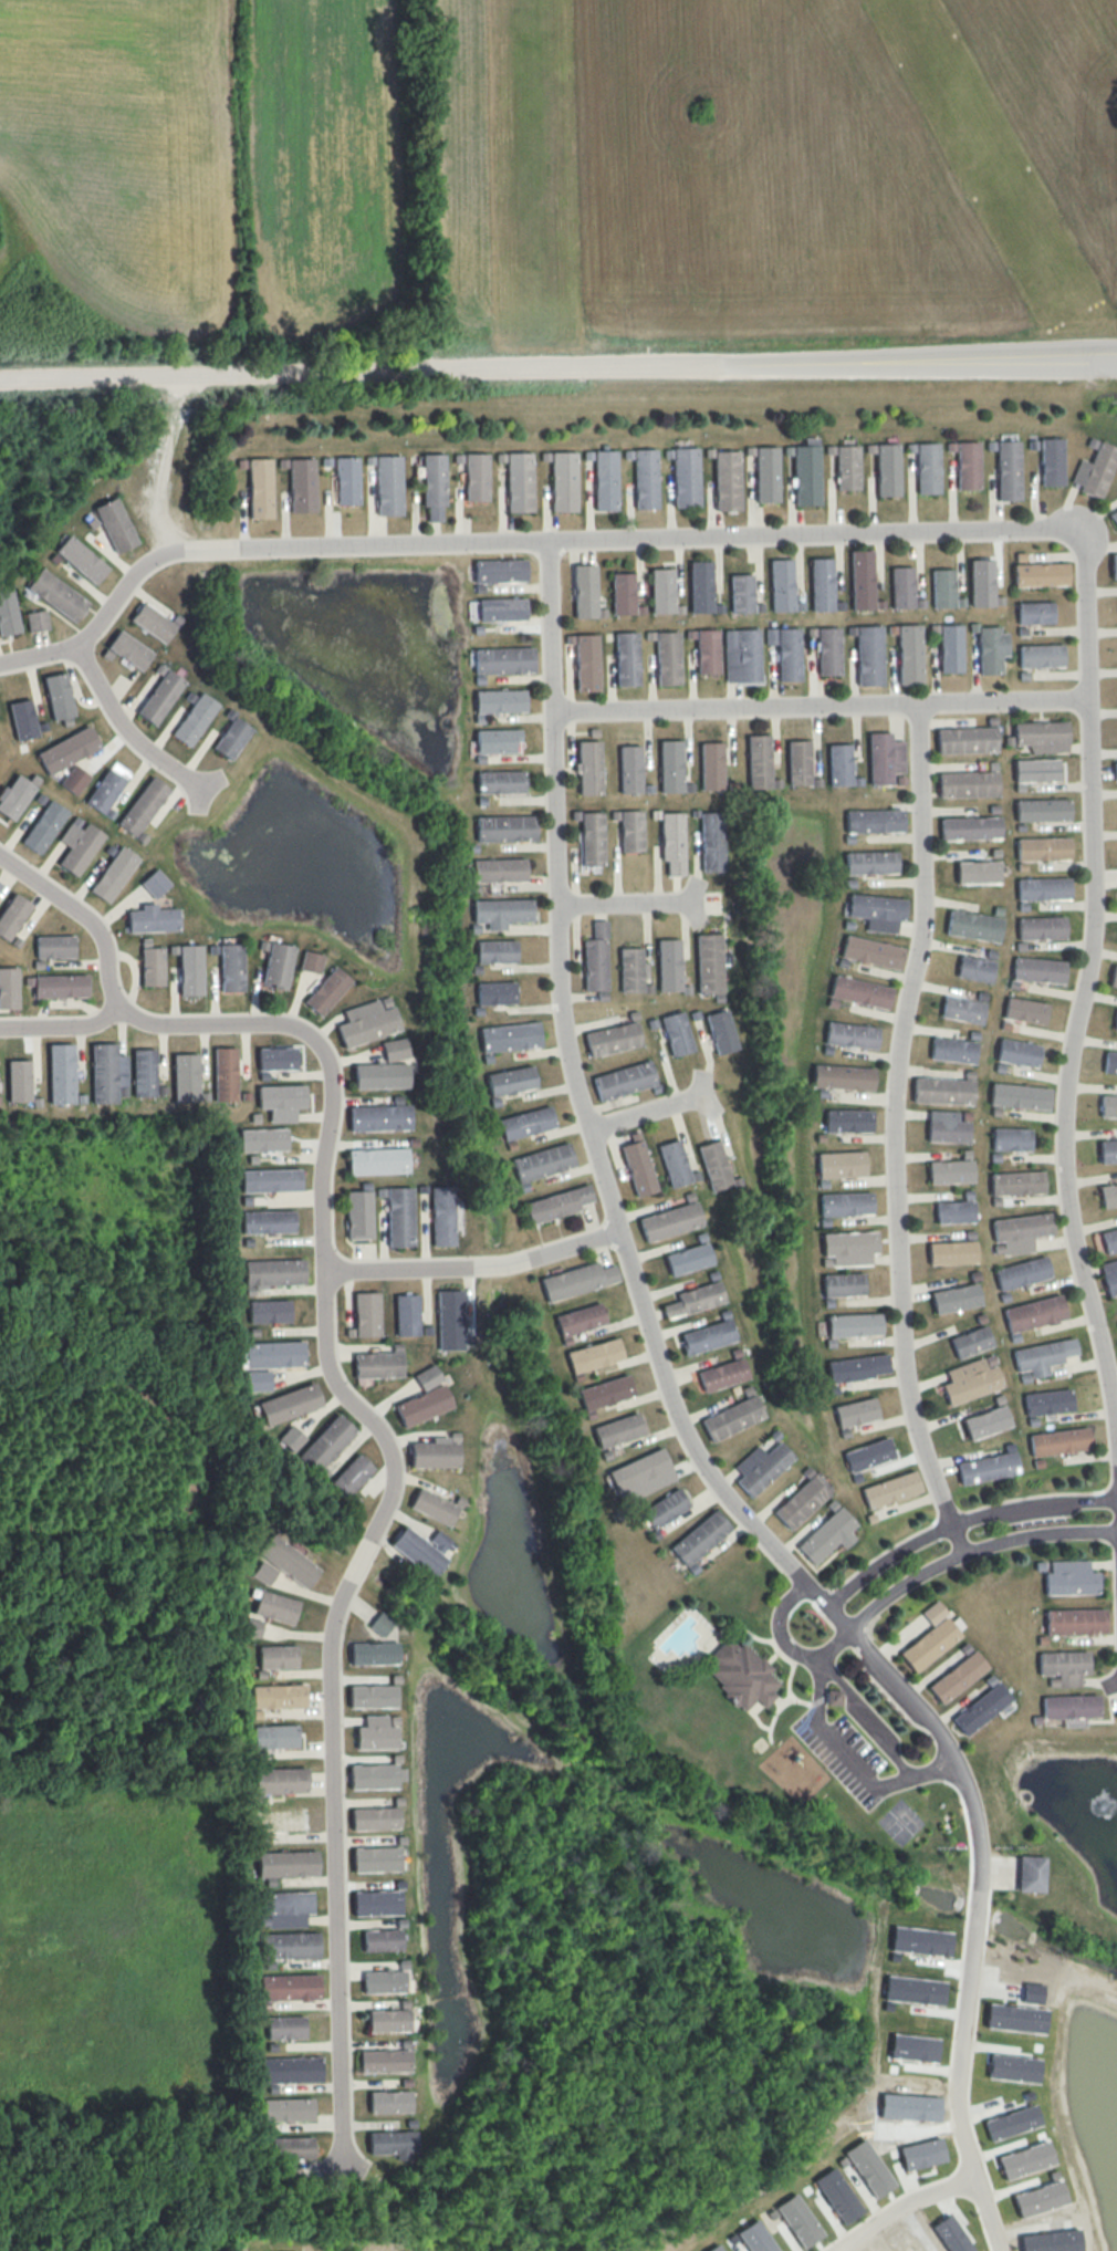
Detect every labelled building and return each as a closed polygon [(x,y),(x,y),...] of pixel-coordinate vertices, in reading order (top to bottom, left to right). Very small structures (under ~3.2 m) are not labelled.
[(1041,485),(1063,485),(1063,437),(1041,438),(1041,485)] [(820,505),(818,439),(804,439),(804,445),(793,445),(794,505),(820,505)] [(997,441),(998,500),(1020,500),(1019,440),(997,441)] [(979,441),(957,442),(957,489),(979,489),(979,441)] [(1116,456),(1116,448),(1099,441),(1090,463),(1080,458),(1071,481),(1080,485),(1078,490),(1100,498),(1116,456)] [(917,494),(939,493),(938,442),(916,443),(917,494)] [(898,443),(876,444),(877,496),(899,495),(898,443)] [(859,489),(858,445),(836,445),(837,490),(859,489)] [(777,446),(754,446),(756,502),(778,501),(777,446)] [(657,509),(656,448),(634,449),(635,509),(657,509)] [(594,450),(595,510),(618,510),(616,450),(594,450)] [(715,510),(740,510),(739,450),(714,451),(715,510)] [(576,512),(577,452),(552,451),(551,512),(576,512)] [(508,512),(533,512),(532,452),(507,453),(508,512)] [(466,501),(488,500),(488,453),(465,453),(466,501)] [(445,521),(444,454),(422,454),(423,507),(427,506),(427,521),(445,521)] [(376,456),(377,515),(402,515),(401,455),(376,456)] [(336,505),(358,504),(357,456),(335,457),(336,505)] [(271,458),(248,458),(250,518),(272,518),(271,458)] [(315,512),(314,458),(289,459),(290,513),(315,512)] [(137,543),(115,496),(93,507),(115,554),(137,543)] [(1108,511),(1116,530),(1116,507),(1108,511)] [(94,585),(108,568),(69,534),(54,551),(94,585)] [(874,609),(872,550),(850,550),(852,610),(874,609)] [(810,558),(811,611),(833,610),(832,558),(810,558)] [(475,582),(526,581),(526,559),(474,560),(475,582)] [(794,611),(792,559),(770,559),(771,611),(794,611)] [(970,559),(971,607),(994,606),(993,559),(970,559)] [(712,612),(711,560),(689,561),(690,613),(712,612)] [(1067,563),(1014,564),(1014,586),(1068,585),(1067,563)] [(596,564),(573,564),(575,618),(597,618),(596,564)] [(892,608),(914,607),(913,566),(891,567),(892,608)] [(75,623),(89,602),(40,568),(26,588),(75,623)] [(651,613),(674,613),(673,568),(650,569),(651,613)] [(954,607),(953,569),(931,569),(932,607),(954,607)] [(612,614),(634,614),(633,572),(611,572),(612,614)] [(731,613),(753,612),(752,574),(730,574),(731,613)] [(19,633),(14,587),(0,588),(0,635),(19,633)] [(526,620),(526,598),(478,599),(479,621),(526,620)] [(176,626),(142,602),(130,620),(164,644),(176,626)] [(1052,602),(1018,602),(1018,624),(1053,623),(1052,602)] [(28,631),(48,629),(46,610),(26,612),(28,631)] [(920,624),(897,625),(899,684),(921,683),(920,624)] [(962,672),(961,624),(939,625),(940,672),(962,672)] [(857,685),(882,685),(881,625),(856,626),(857,685)] [(1008,655),(1007,633),(1000,633),(999,626),(978,626),(979,674),(1001,673),(1001,656),(1008,655)] [(799,627),(765,628),(766,644),(777,644),(778,681),(800,680),(799,627)] [(840,675),(839,627),(817,628),(818,675),(840,675)] [(759,628),(724,629),(725,682),(760,682),(759,628)] [(141,671),(153,652),(118,629),(106,648),(141,671)] [(639,685),(637,631),(615,632),(617,686),(639,685)] [(678,631),(655,631),(657,685),(679,685),(678,631)] [(576,691),(598,691),(597,634),(575,634),(576,691)] [(1018,645),(1019,667),(1063,666),(1063,644),(1018,645)] [(475,674),(533,672),(533,647),(474,649),(475,674)] [(136,713),(154,725),(185,681),(166,668),(136,713)] [(43,676),(53,720),(74,715),(65,671),(43,676)] [(475,690),(475,713),(526,712),(525,690),(475,690)] [(171,735),(190,747),(219,704),(201,692),(171,735)] [(38,735),(30,698),(8,703),(16,740),(38,735)] [(214,751),(234,760),(250,726),(231,716),(214,751)] [(1067,721),(1013,722),(1014,744),(1028,744),(1028,753),(1067,752),(1067,721)] [(100,748),(90,726),(36,751),(47,774),(100,748)] [(937,753),(997,751),(996,726),(936,728),(937,753)] [(476,729),(476,753),(514,753),(514,741),(520,741),(520,729),(476,729)] [(890,732),(868,732),(869,784),(892,784),(892,772),(904,772),(904,740),(890,740),(890,732)] [(770,734),(747,735),(748,789),(771,788),(770,734)] [(600,740),(576,741),(577,772),(578,772),(578,794),(601,794),(600,740)] [(659,740),(660,793),(683,792),(682,740),(659,740)] [(788,785),(810,784),(809,740),(787,740),(788,785)] [(700,743),(701,790),(724,789),(723,742),(700,743)] [(850,744),(828,744),(829,786),(851,785),(850,744)] [(619,745),(620,793),(641,793),(640,745),(619,745)] [(1014,782),(1059,781),(1058,758),(1014,759),(1014,782)] [(90,776),(74,764),(59,783),(75,795),(90,776)] [(125,779),(107,768),(85,803),(104,814),(125,779)] [(477,771),(477,793),(524,793),(524,770),(477,771)] [(997,796),(997,771),(937,772),(938,797),(997,796)] [(13,821),(35,786),(17,774),(7,788),(5,787),(0,794),(0,812),(13,821)] [(117,825),(136,837),(169,788),(150,776),(117,825)] [(1069,820),(1068,798),(1015,800),(1015,821),(1069,820)] [(66,809),(47,799),(23,845),(42,855),(66,809)] [(845,811),(846,833),(903,832),(902,809),(845,811)] [(603,812),(580,811),(580,865),(603,866),(603,812)] [(642,811),(620,811),(620,851),(642,851),(642,811)] [(700,812),(701,872),(724,872),(722,811),(700,812)] [(661,860),(667,860),(667,876),(684,875),(683,812),(660,813),(661,860)] [(58,840),(69,847),(57,865),(76,877),(104,835),(75,815),(58,840)] [(535,815),(476,816),(476,841),(536,840),(535,815)] [(1001,838),(1000,816),(940,818),(941,840),(1001,838)] [(1070,860),(1069,837),(1016,838),(1016,861),(1070,860)] [(90,892),(109,903),(137,856),(118,845),(90,892)] [(897,873),(896,850),(844,852),(845,874),(897,873)] [(525,858),(472,860),(472,882),(526,881),(525,858)] [(956,884),(999,883),(999,860),(956,862),(956,884)] [(140,883),(155,898),(170,884),(156,868),(140,883)] [(1070,899),(1069,877),(1016,879),(1017,900),(1070,899)] [(12,893),(0,915),(0,937),(10,942),(31,903),(12,893)] [(847,916),(866,918),(865,931),(896,934),(897,920),(903,921),(905,899),(849,893),(847,916)] [(531,899),(472,900),(472,922),(486,922),(486,930),(505,929),(505,921),(531,921),(531,899)] [(178,908),(156,909),(156,903),(141,904),(141,910),(128,910),(129,932),(178,931),(178,908)] [(945,934),(997,944),(1002,919),(950,908),(945,934)] [(1018,940),(1065,938),(1064,916),(1017,918),(1018,940)] [(582,939),(584,991),(607,990),(605,920),(592,920),(592,939),(582,939)] [(721,933),(696,934),(697,993),(722,992),(721,933)] [(902,948),(845,934),(839,957),(897,970),(902,948)] [(74,957),(74,935),(36,936),(36,958),(74,957)] [(657,939),(658,991),(680,991),(679,939),(657,939)] [(294,946),(270,941),(261,984),(285,989),(294,946)] [(475,941),(476,963),(515,963),(515,941),(475,941)] [(243,944),(220,944),(221,992),(243,991),(243,944)] [(179,945),(180,996),(203,995),(201,945),(179,945)] [(141,986),(163,986),(164,947),(142,947),(141,986)] [(642,991),(642,979),(647,979),(647,961),(642,961),(641,947),(619,948),(619,992),(642,991)] [(318,974),(323,955),(304,950),(299,969),(318,974)] [(993,960),(959,956),(956,977),(991,982),(993,960)] [(1064,960),(1012,958),(1012,981),(1064,983),(1064,960)] [(1113,963),(1108,985),(1116,987),(1116,964),(1113,963)] [(351,981),(335,966),(303,1001),(319,1016),(351,981)] [(18,1008),(17,967),(0,967),(0,1009),(18,1008)] [(34,998),(88,997),(88,975),(34,976),(34,998)] [(891,987),(833,975),(828,997),(886,1009),(891,987)] [(476,982),(476,1005),(514,1004),(514,981),(476,982)] [(985,1003),(944,995),(940,1016),(980,1025),(985,1003)] [(400,1032),(391,996),(343,1009),(346,1022),(337,1024),(343,1046),(400,1032)] [(1003,1018),(1044,1024),(1047,1003),(1006,996),(1003,1018)] [(672,1057),(693,1050),(681,1010),(659,1017),(672,1057)] [(735,1050),(728,1010),(706,1013),(713,1054),(735,1050)] [(583,1033),(589,1057),(641,1045),(635,1020),(583,1033)] [(478,1028),(481,1053),(540,1047),(537,1021),(478,1028)] [(878,1027),(826,1021),(824,1043),(875,1049),(878,1027)] [(929,1058),(973,1064),(976,1042),(932,1036),(929,1058)] [(409,1057),(405,1037),(381,1042),(385,1062),(409,1057)] [(1036,1068),(1040,1045),(999,1037),(995,1060),(1036,1068)] [(74,1043),(49,1044),(50,1104),(75,1103),(74,1043)] [(127,1086),(127,1055),(117,1055),(117,1043),(92,1043),(93,1103),(118,1103),(118,1086),(127,1086)] [(237,1047),(214,1048),(215,1101),(237,1101),(237,1047)] [(259,1070),(297,1069),(296,1047),(258,1048),(259,1070)] [(135,1097),(156,1096),(155,1048),(133,1049),(135,1097)] [(1106,1050),(1102,1071),(1116,1074),(1116,1052),(1106,1050)] [(198,1053),(174,1054),(175,1102),(199,1101),(198,1053)] [(30,1060),(8,1060),(8,1102),(31,1101),(30,1060)] [(598,1100),(655,1085),(649,1060),(592,1076),(598,1100)] [(354,1089),(408,1087),(407,1063),(354,1064),(354,1089)] [(485,1075),(490,1097),(536,1087),(531,1065),(485,1075)] [(811,1087),(872,1089),(873,1067),(812,1065),(811,1087)] [(973,1079),(913,1077),(912,1103),(972,1105),(973,1079)] [(989,1106),(1048,1109),(1049,1086),(990,1083),(989,1106)] [(305,1107),(305,1085),(258,1086),(258,1109),(269,1108),(269,1123),(296,1122),(296,1107),(305,1107)] [(1100,1117),(1116,1117),(1116,1095),(1100,1094),(1100,1117)] [(410,1105),(349,1106),(350,1131),(410,1129),(410,1105)] [(502,1139),(554,1129),(549,1107),(497,1117),(502,1139)] [(824,1131),(871,1132),(871,1110),(824,1109),(824,1131)] [(958,1111),(928,1110),(927,1142),(968,1143),(968,1121),(958,1120),(958,1111)] [(992,1150),(1030,1151),(1030,1128),(992,1127),(992,1150)] [(286,1128),(239,1129),(240,1152),(287,1151),(286,1128)] [(619,1146),(635,1197),(656,1191),(638,1132),(629,1135),(631,1142),(619,1146)] [(690,1182),(677,1139),(657,1145),(670,1188),(690,1182)] [(696,1146),(710,1192),(731,1185),(717,1139),(696,1146)] [(1100,1163),(1116,1162),(1116,1139),(1099,1140),(1100,1163)] [(510,1158),(517,1182),(574,1167),(567,1142),(510,1158)] [(348,1175),(408,1173),(407,1148),(348,1149),(348,1175)] [(864,1176),(864,1151),(817,1153),(817,1178),(864,1176)] [(972,1160),(927,1161),(928,1184),(972,1182),(972,1160)] [(241,1170),(242,1192),(301,1190),(300,1169),(241,1170)] [(1043,1171),(989,1173),(990,1195),(1044,1193),(1043,1171)] [(1102,1208),(1116,1206),(1116,1183),(1099,1186),(1102,1208)] [(523,1202),(529,1225),(579,1210),(578,1204),(592,1200),(587,1184),(523,1202)] [(431,1186),(432,1246),(454,1246),(452,1186),(431,1186)] [(412,1187),(387,1187),(387,1247),(412,1247),(412,1187)] [(347,1239),(372,1238),(371,1190),(346,1191),(347,1239)] [(819,1194),(819,1216),(871,1215),(871,1192),(819,1194)] [(934,1202),(935,1223),(973,1222),(972,1201),(934,1202)] [(637,1217),(644,1241),(701,1226),(695,1202),(637,1217)] [(294,1210),(242,1211),(243,1233),(295,1232),(294,1210)] [(992,1219),(995,1255),(1033,1251),(1031,1236),(1052,1234),(1050,1213),(992,1219)] [(1100,1231),(1104,1253),(1116,1250),(1116,1227),(1100,1231)] [(821,1233),(822,1256),(831,1255),(832,1266),(870,1264),(870,1253),(876,1253),(876,1231),(821,1233)] [(975,1241),(928,1242),(928,1264),(975,1263),(975,1241)] [(664,1253),(669,1275),(712,1265),(707,1243),(664,1253)] [(999,1290),(1050,1277),(1045,1256),(993,1269),(999,1290)] [(245,1295),(255,1295),(254,1286),(305,1284),(304,1259),(244,1261),(245,1295)] [(1116,1294),(1116,1259),(1099,1264),(1108,1297),(1116,1294)] [(539,1277),(545,1301),(618,1282),(613,1264),(598,1268),(596,1262),(539,1277)] [(822,1274),(823,1296),(863,1295),(863,1273),(822,1274)] [(660,1305),(664,1319),(724,1302),(718,1281),(675,1292),(677,1300),(660,1305)] [(981,1304),(976,1282),(929,1292),(934,1314),(981,1304)] [(438,1350),(462,1350),(461,1290),(436,1291),(438,1350)] [(417,1294),(395,1294),(396,1336),(418,1335),(417,1294)] [(1002,1308),(1008,1332),(1065,1319),(1060,1294),(1002,1308)] [(249,1322),(290,1322),(290,1300),(249,1301),(249,1322)] [(554,1314),(559,1335),(605,1326),(600,1304),(554,1314)] [(880,1336),(880,1313),(827,1314),(827,1337),(880,1336)] [(735,1341),(729,1319),(678,1333),(684,1355),(735,1341)] [(954,1357),(991,1348),(986,1327),(949,1336),(954,1357)] [(623,1360),(617,1337),(565,1351),(571,1374),(623,1360)] [(1048,1375),(1046,1365),(1063,1362),(1062,1356),(1077,1354),(1074,1338),(1012,1349),(1016,1372),(1027,1370),(1029,1378),(1048,1375)] [(244,1343),(244,1351),(237,1351),(237,1368),(304,1366),(303,1341),(244,1343)] [(354,1353),(355,1378),(402,1377),(401,1352),(354,1353)] [(829,1383),(889,1373),(886,1352),(826,1361),(829,1383)] [(945,1370),(948,1382),(940,1384),(947,1405),(1002,1387),(991,1354),(945,1370)] [(696,1371),(703,1392),(748,1378),(741,1357),(696,1371)] [(442,1379),(433,1363),(413,1375),(422,1391),(442,1379)] [(270,1371),(245,1371),(246,1391),(271,1390),(270,1371)] [(577,1389),(583,1411),(633,1395),(626,1373),(577,1389)] [(257,1400),(264,1424),(322,1408),(315,1384),(257,1400)] [(394,1401),(401,1425),(452,1410),(445,1386),(394,1401)] [(1025,1415),(1072,1411),(1070,1388),(1023,1393),(1025,1415)] [(710,1441),(764,1418),(754,1395),(700,1418),(710,1441)] [(878,1418),(873,1397),(833,1406),(838,1427),(878,1418)] [(969,1440),(1011,1425),(1003,1404),(961,1419),(969,1440)] [(598,1448),(643,1433),(636,1412),(591,1427),(598,1448)] [(356,1431),(337,1414),(296,1457),(314,1474),(356,1431)] [(306,1437),(290,1424),(277,1440),(293,1453),(306,1437)] [(1028,1434),(1030,1456),(1089,1450),(1087,1427),(1028,1434)] [(457,1435),(431,1436),(431,1442),(410,1442),(411,1467),(458,1467),(457,1435)] [(849,1473),(895,1457),(887,1436),(842,1452),(849,1473)] [(756,1445),(733,1466),(741,1475),(734,1481),(749,1498),(794,1457),(778,1440),(764,1454),(756,1445)] [(607,1470),(621,1503),(675,1480),(661,1447),(607,1470)] [(960,1484),(1018,1473),(1014,1450),(956,1462),(960,1484)] [(329,1483),(345,1498),(374,1468),(357,1453),(329,1483)] [(921,1492),(914,1470),(860,1487),(867,1509),(921,1492)] [(789,1530),(832,1490),(815,1471),(772,1512),(789,1530)] [(449,1526),(458,1506),(418,1487),(408,1508),(449,1526)] [(651,1529),(689,1506),(677,1487),(640,1510),(651,1529)] [(848,1531),(856,1524),(839,1506),(795,1546),(813,1565),(837,1542),(843,1549),(855,1538),(848,1531)] [(731,1530),(716,1510),(668,1545),(683,1565),(731,1530)] [(389,1545),(431,1578),(446,1559),(404,1525),(389,1545)] [(442,1553),(450,1541),(436,1530),(427,1542),(442,1553)] [(257,1552),(304,1590),(319,1571),(272,1533),(257,1552)] [(250,1575),(267,1586),(277,1570),(260,1559),(250,1575)] [(1098,1571),(1088,1571),(1088,1560),(1050,1561),(1050,1572),(1044,1572),(1044,1595),(1098,1594),(1098,1571)] [(298,1599),(258,1591),(253,1616),(293,1624),(298,1599)] [(961,1635),(934,1600),(920,1612),(932,1627),(898,1652),(914,1672),(961,1635)] [(1046,1635),(1106,1634),(1105,1609),(1045,1610),(1046,1635)] [(392,1622),(378,1612),(368,1627),(382,1637),(392,1622)] [(262,1620),(246,1617),(243,1634),(259,1637),(262,1620)] [(699,1671),(745,1710),(754,1699),(763,1706),(781,1684),(768,1673),(772,1668),(742,1642),(738,1647),(728,1637),(699,1671)] [(397,1642),(350,1643),(350,1665),(398,1664),(397,1642)] [(258,1668),(297,1667),(296,1645),(258,1646),(258,1668)] [(988,1668),(974,1650),(927,1686),(941,1704),(988,1668)] [(1088,1651),(1038,1652),(1038,1675),(1049,1674),(1049,1686),(1081,1686),(1081,1673),(1088,1673),(1088,1651)] [(1012,1700),(999,1682),(951,1717),(964,1735),(1012,1700)] [(305,1684),(251,1685),(251,1708),(306,1707),(305,1684)] [(349,1686),(349,1708),(397,1707),(396,1685),(349,1686)] [(840,1705),(841,1690),(826,1689),(825,1704),(840,1705)] [(1062,1718),(1062,1727),(1083,1726),(1082,1717),(1099,1717),(1098,1694),(1042,1696),(1043,1718),(1062,1718)] [(356,1749),(397,1748),(396,1726),(387,1726),(387,1715),(364,1715),(364,1726),(356,1726),(356,1749)] [(252,1726),(253,1749),(297,1747),(297,1724),(252,1726)] [(350,1789),(402,1788),(402,1764),(350,1765),(350,1789)] [(253,1769),(254,1794),(307,1792),(307,1767),(253,1769)] [(351,1808),(351,1830),(398,1829),(398,1807),(351,1808)] [(352,1847),(353,1872),(400,1871),(400,1846),(352,1847)] [(257,1853),(258,1878),(318,1876),(317,1850),(257,1853)] [(1043,1892),(1044,1856),(1018,1856),(1017,1891),(1043,1892)] [(353,1891),(354,1915),(401,1914),(400,1890),(353,1891)] [(259,1893),(260,1927),(305,1927),(305,1913),(313,1913),(312,1891),(259,1893)] [(889,1950),(948,1957),(951,1932),(892,1926),(889,1950)] [(364,1951),(402,1951),(401,1929),(364,1930),(364,1951)] [(259,1933),(260,1958),(319,1957),(318,1932),(259,1933)] [(364,1994),(405,1992),(405,1970),(363,1971),(364,1994)] [(260,1975),(260,2000),(320,1999),(319,1974),(260,1975)] [(883,1999),(942,2006),(945,1982),(885,1975),(883,1999)] [(1041,2004),(1043,1984),(1023,1983),(1022,2002),(1041,2004)] [(984,2028),(1044,2034),(1046,2009),(987,2003),(984,2028)] [(368,2010),(369,2032),(410,2031),(409,2009),(368,2010)] [(305,2016),(267,2017),(267,2039),(305,2038),(305,2016)] [(938,2037),(890,2034),(889,2059),(936,2061),(938,2037)] [(360,2073),(410,2072),(410,2049),(359,2050),(360,2073)] [(987,2077),(1037,2084),(1040,2059),(990,2053),(987,2077)] [(262,2083),(321,2081),(321,2056),(261,2058),(262,2083)] [(411,2113),(411,2091),(370,2091),(370,2113),(411,2113)] [(879,2118),(939,2120),(939,2096),(880,2094),(879,2118)] [(313,2098),(263,2099),(263,2121),(314,2120),(313,2098)] [(990,2141),(1041,2125),(1034,2104),(983,2120),(990,2141)] [(369,2155),(417,2154),(417,2131),(369,2132),(369,2155)] [(271,2138),(272,2159),(313,2158),(313,2137),(271,2138)] [(898,2147),(904,2171),(945,2161),(939,2137),(898,2147)] [(894,2186),(864,2138),(843,2151),(873,2199),(894,2186)] [(1054,2164),(1047,2140),(997,2156),(1004,2180),(1054,2164)] [(813,2181),(843,2224),(863,2211),(833,2167),(813,2181)] [(1067,2204),(1060,2180),(1012,2194),(1019,2217),(1067,2204)] [(775,2206),(801,2249),(823,2236),(796,2192),(775,2206)] [(948,2250),(973,2250),(974,2250),(949,2214),(931,2226),(948,2250)] [(748,2250),(778,2250),(756,2218),(736,2232),(748,2250)] [(1079,2229),(1020,2234),(1022,2250),(1081,2250),(1079,2229)]
